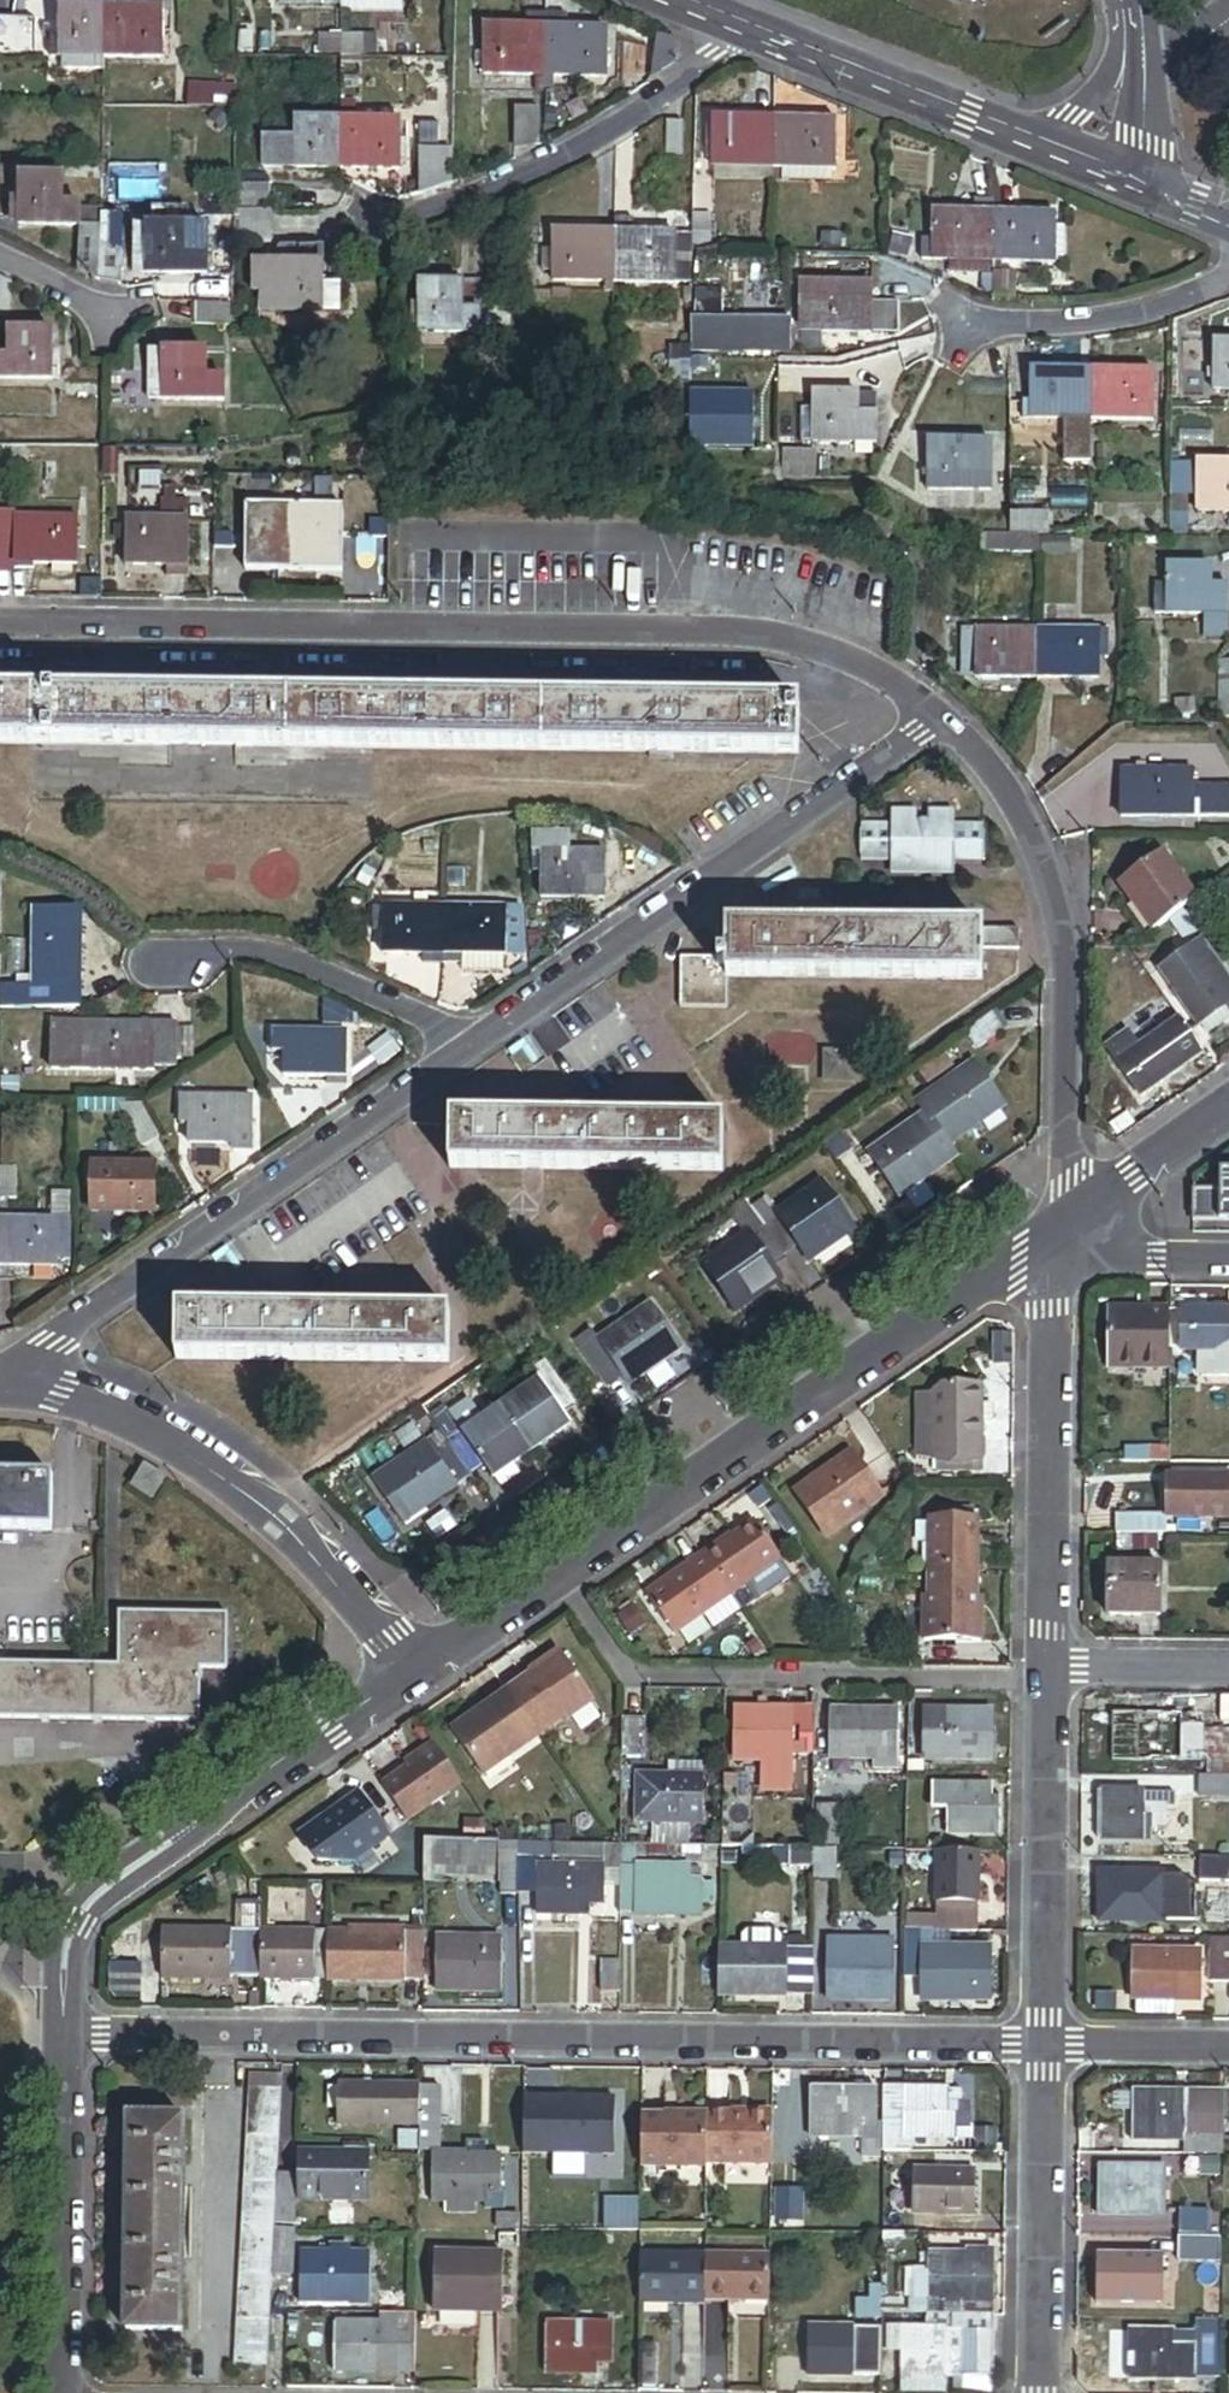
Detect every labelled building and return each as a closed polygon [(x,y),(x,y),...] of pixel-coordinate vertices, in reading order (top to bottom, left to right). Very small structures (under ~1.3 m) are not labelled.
[(98,57),(98,10),(53,11),(53,57),(55,57),(92,57),(98,57)] [(155,10),(98,10),(98,57),(155,57),(155,10)] [(562,13),(546,14),(546,16),(546,28),(558,27),(566,27),(566,13),(562,13)] [(546,28),(546,16),(526,16),(526,28),(546,28)] [(607,27),(566,27),(558,27),(546,28),(546,48),(546,71),(546,73),(547,74),(608,73),(607,27)] [(546,28),(526,28),(506,28),(486,28),(486,39),(487,53),(487,67),(487,74),(539,74),(547,74),(546,73),(546,71),(546,48),(546,28)] [(313,52),(333,52),(333,32),(313,32),(313,52)] [(333,32),(333,52),(354,52),(354,32),(333,32)] [(676,40),(657,32),(654,72),(673,59),(676,40)] [(487,67),(487,53),(479,53),(479,67),(487,67)] [(92,57),(55,57),(55,68),(92,68),(92,57)] [(225,85),(182,86),(183,106),(225,106),(225,85)] [(519,145),(542,144),(542,107),(518,107),(519,145)] [(334,164),(334,118),(289,118),(289,164),(334,164)] [(394,118),(334,118),(334,164),(394,164),(394,118)] [(772,167),(774,120),(713,119),(713,124),(713,157),(713,166),(772,167)] [(834,121),(774,120),(772,167),(781,167),(833,168),(834,121)] [(432,122),(412,122),(413,160),(432,160),(432,122)] [(684,124),(667,124),(667,156),(683,157),(684,124)] [(781,167),(772,167),(772,179),(781,179),(781,167)] [(833,168),(781,167),(781,179),(831,180),(833,168)] [(74,227),(75,207),(75,205),(58,205),(58,179),(18,178),(17,226),(74,227)] [(265,182),(230,182),(230,207),(265,207),(265,182)] [(97,227),(97,208),(75,207),(74,227),(97,227)] [(268,236),(269,210),(230,210),(230,211),(230,236),(268,236)] [(991,261),(992,213),(978,213),(935,212),(934,260),(991,261)] [(997,213),(992,213),(991,261),(1056,262),(1057,214),(997,213)] [(715,216),(694,215),(693,252),(714,252),(715,216)] [(610,220),(610,233),(628,234),(629,220),(610,220)] [(184,225),(142,225),(142,273),(203,273),(203,249),(185,249),(184,225)] [(97,245),(97,227),(74,227),(75,277),(97,280),(97,245)] [(609,280),(610,233),(552,232),(551,279),(609,280)] [(628,234),(610,233),(609,280),(691,282),(692,235),(628,234)] [(97,245),(97,280),(122,281),(122,247),(97,245)] [(318,262),(272,261),(272,284),(256,284),(256,309),(317,308),(318,262)] [(10,285),(0,280),(0,318),(9,318),(10,285)] [(480,282),(418,281),(417,330),(479,330),(480,282)] [(802,331),(873,332),(898,333),(898,302),(873,302),(873,285),(803,284),(802,331)] [(193,302),(192,323),(227,323),(227,303),(193,302)] [(792,318),(692,316),(691,347),(691,350),(718,351),(718,344),(765,345),(765,352),(792,352),(792,318)] [(7,333),(7,360),(0,360),(0,381),(50,381),(51,334),(7,333)] [(1218,344),(1217,391),(1228,392),(1228,344),(1218,344)] [(691,347),(672,347),(672,376),(691,376),(691,350),(691,347)] [(204,351),(161,351),(161,397),(222,398),(222,376),(204,376),(204,351)] [(1095,421),(1096,373),(1035,373),(1034,420),(1055,420),(1086,421),(1095,421)] [(1157,374),(1096,373),(1095,421),(1156,422),(1157,374)] [(859,399),(815,399),(815,414),(816,444),(877,444),(877,408),(860,409),(859,399)] [(805,414),(805,444),(816,444),(815,414),(805,414)] [(1055,420),(1055,442),(1086,442),(1086,421),(1055,420)] [(995,439),(932,439),(932,490),(995,490),(995,439)] [(786,479),(816,479),(816,457),(786,457),(786,479)] [(1201,466),(1200,512),(1228,512),(1228,466),(1201,466)] [(341,511),(242,511),(243,572),(341,573),(341,511)] [(79,520),(0,520),(0,573),(36,573),(36,567),(79,567),(79,520)] [(187,567),(187,520),(124,520),(124,567),(166,567),(166,576),(187,576),(187,567)] [(1043,538),(985,537),(985,551),(1043,551),(1043,538)] [(1043,551),(1043,557),(1080,557),(1080,538),(1043,538),(1043,551)] [(1169,561),(1169,587),(1155,587),(1155,613),(1209,613),(1209,636),(1228,636),(1228,586),(1213,586),(1214,562),(1169,561)] [(982,663),(983,633),(968,633),(968,663),(982,663)] [(1043,680),(1043,633),(983,633),(982,663),(982,680),(1043,680)] [(1105,633),(1043,633),(1043,680),(1104,680),(1105,633)] [(982,680),(982,663),(968,663),(968,679),(982,680)] [(0,700),(0,746),(795,751),(796,703),(0,700)] [(1193,769),(1122,767),(1121,815),(1192,816),(1193,786),(1193,769)] [(1192,816),(1228,817),(1228,787),(1193,786),(1192,816)] [(890,816),(890,826),(915,826),(916,816),(890,816)] [(926,816),(926,826),(952,827),(952,816),(926,816)] [(982,859),(983,835),(952,834),(952,828),(952,827),(926,826),(915,826),(890,826),(890,828),(890,833),(858,832),(857,857),(889,858),(889,866),(889,868),(951,870),(952,866),(952,859),(982,859)] [(533,837),(533,855),(542,855),(568,856),(569,837),(533,837)] [(542,865),(541,875),(541,901),(604,902),(604,856),(568,856),(542,855),(542,865)] [(1117,887),(1151,936),(1196,904),(1162,856),(1117,887)] [(889,858),(857,857),(857,865),(889,866),(889,858)] [(533,875),(541,875),(542,865),(533,865),(533,875)] [(951,870),(889,868),(889,879),(951,880),(951,870)] [(78,1009),(79,910),(33,910),(32,980),(17,980),(17,989),(0,988),(0,1007),(78,1009)] [(383,934),(383,958),(423,958),(443,958),(443,910),(382,910),(382,913),(383,934)] [(504,912),(443,910),(443,958),(462,958),(503,958),(504,912)] [(519,911),(504,912),(503,958),(519,959),(519,911)] [(383,934),(382,913),(374,913),(374,934),(383,934)] [(724,955),(724,974),(980,978),(980,955),(1018,956),(1018,934),(981,934),(725,929),(724,955)] [(1193,948),(1160,971),(1200,1027),(1226,1008),(1228,1012),(1228,977),(1204,941),(1193,948)] [(723,1004),(724,974),(724,955),(678,954),(677,1004),(723,1004)] [(423,958),(423,967),(442,967),(443,958),(423,958)] [(503,958),(462,958),(462,975),(503,975),(503,958)] [(346,1015),(333,1009),(333,1027),(346,1027),(346,1015)] [(1004,1034),(991,1016),(965,1034),(978,1053),(1004,1034)] [(1204,1054),(1180,1020),(1162,1033),(1186,1067),(1204,1054)] [(175,1026),(83,1024),(82,1072),(174,1073),(175,1026)] [(1149,1042),(1162,1033),(1155,1024),(1142,1033),(1149,1042)] [(345,1035),(270,1033),(271,1056),(283,1056),(283,1081),(326,1081),(327,1059),(345,1060),(345,1035)] [(1186,1067),(1162,1033),(1149,1042),(1117,1065),(1141,1098),(1186,1067)] [(822,1049),(821,1080),(850,1080),(850,1050),(822,1049)] [(972,1065),(916,1103),(926,1118),(947,1149),(1003,1110),(972,1065)] [(233,1126),(252,1126),(252,1100),(182,1099),(182,1122),(189,1122),(188,1146),(233,1147),(233,1126)] [(160,1140),(142,1108),(122,1108),(145,1149),(160,1140)] [(715,1122),(455,1117),(455,1162),(715,1167),(715,1122)] [(905,1198),(956,1163),(947,1149),(926,1118),(874,1153),(905,1198)] [(251,1156),(252,1126),(233,1126),(233,1147),(233,1155),(251,1156)] [(836,1128),(819,1140),(836,1164),(853,1152),(836,1128)] [(83,1190),(90,1190),(90,1214),(152,1216),(153,1169),(84,1168),(83,1190)] [(15,1200),(16,1169),(0,1169),(0,1200),(15,1200)] [(1221,1174),(1220,1195),(1195,1195),(1195,1222),(1228,1222),(1228,1174),(1221,1174)] [(783,1220),(767,1231),(784,1257),(800,1247),(810,1262),(854,1232),(824,1186),(780,1215),(783,1220)] [(51,1193),(51,1220),(57,1220),(57,1267),(69,1267),(69,1193),(51,1193)] [(753,1240),(767,1231),(753,1210),(743,1196),(727,1207),(747,1238),(750,1236),(753,1240)] [(753,1210),(767,1231),(783,1220),(780,1215),(769,1199),(753,1210)] [(0,1219),(0,1266),(57,1267),(57,1220),(51,1220),(0,1219)] [(784,1257),(767,1231),(753,1240),(750,1236),(747,1238),(705,1266),(736,1312),(780,1282),(770,1266),(784,1257)] [(449,1306),(192,1302),(191,1347),(448,1351),(449,1306)] [(679,1351),(649,1307),(598,1342),(592,1333),(579,1341),(607,1382),(619,1374),(627,1386),(679,1351)] [(1108,1371),(1169,1372),(1170,1311),(1144,1312),(1144,1318),(1109,1317),(1108,1371)] [(1181,1311),(1182,1351),(1202,1351),(1201,1376),(1228,1376),(1228,1311),(1181,1311)] [(553,1371),(500,1408),(530,1451),(567,1426),(558,1414),(574,1403),(553,1371)] [(982,1385),(944,1385),(933,1392),(932,1457),(937,1457),(937,1470),(972,1470),(973,1458),(981,1458),(981,1420),(988,1420),(989,1411),(982,1412),(982,1385)] [(932,1457),(933,1392),(911,1392),(911,1457),(932,1457)] [(530,1451),(500,1408),(448,1444),(469,1475),(482,1466),(491,1478),(530,1451)] [(448,1444),(439,1431),(428,1439),(437,1451),(448,1444)] [(469,1475),(448,1444),(437,1451),(428,1439),(374,1476),(404,1520),(469,1475)] [(851,1453),(794,1493),(826,1538),(883,1498),(851,1453)] [(148,1466),(136,1487),(156,1498),(168,1478),(148,1466)] [(1189,1478),(1189,1481),(1168,1481),(1168,1493),(1168,1517),(1228,1518),(1228,1478),(1189,1478)] [(35,1529),(35,1480),(0,1480),(0,1529),(35,1529)] [(973,1508),(940,1508),(940,1517),(973,1517),(973,1508)] [(1116,1514),(1117,1535),(1155,1534),(1155,1514),(1116,1514)] [(940,1517),(931,1517),(930,1595),(930,1608),(925,1608),(925,1641),(982,1641),(982,1608),(977,1608),(977,1596),(978,1517),(973,1517),(940,1517)] [(719,1545),(702,1556),(730,1597),(781,1561),(755,1523),(721,1547),(719,1545)] [(702,1556),(645,1596),(674,1636),(730,1597),(702,1556)] [(1162,1567),(1110,1566),(1109,1616),(1161,1617),(1162,1567)] [(180,1727),(181,1673),(215,1673),(215,1625),(120,1624),(120,1673),(0,1672),(0,1725),(180,1727)] [(594,1700),(561,1654),(509,1690),(542,1737),(594,1700)] [(542,1737),(509,1690),(450,1731),(483,1778),(542,1737)] [(791,1746),(812,1746),(812,1712),(739,1712),(739,1756),(783,1756),(783,1749),(791,1749),(791,1746)] [(897,1713),(831,1713),(831,1757),(871,1757),(871,1771),(897,1771),(897,1748),(893,1748),(893,1730),(897,1730),(897,1713)] [(992,1714),(926,1713),(926,1758),(991,1759),(992,1714)] [(1191,1731),(1191,1722),(1182,1722),(1182,1716),(1113,1716),(1113,1760),(1208,1761),(1208,1777),(1228,1777),(1228,1731),(1191,1731)] [(623,1718),(623,1756),(645,1756),(646,1718),(623,1718)] [(462,1784),(437,1747),(381,1787),(407,1823),(462,1784)] [(705,1763),(671,1763),(670,1776),(705,1777),(705,1763)] [(636,1823),(653,1823),(692,1824),(704,1824),(705,1777),(670,1776),(637,1776),(636,1823)] [(1208,1777),(1199,1777),(1199,1799),(1228,1799),(1228,1777),(1208,1777)] [(994,1789),(935,1788),(935,1807),(950,1807),(950,1817),(950,1832),(1001,1833),(1001,1803),(993,1803),(994,1797),(994,1789)] [(357,1794),(297,1836),(315,1863),(350,1862),(387,1837),(357,1794)] [(1179,1796),(1101,1795),(1100,1838),(1155,1840),(1155,1829),(1169,1830),(1169,1811),(1178,1811),(1179,1796)] [(841,1847),(841,1806),(819,1806),(819,1847),(841,1847)] [(950,1807),(935,1807),(935,1817),(950,1817),(950,1807)] [(692,1824),(653,1823),(653,1846),(692,1847),(692,1824)] [(1169,1830),(1155,1829),(1155,1840),(1169,1840),(1169,1830)] [(501,1868),(501,1843),(426,1842),(425,1867),(439,1867),(501,1868)] [(520,1846),(520,1844),(501,1843),(501,1868),(501,1878),(501,1897),(520,1897),(520,1895),(520,1846)] [(520,1846),(520,1895),(537,1896),(536,1914),(592,1914),(592,1904),(603,1904),(603,1872),(622,1872),(622,1869),(622,1848),(520,1846)] [(637,1846),(622,1846),(622,1848),(622,1869),(637,1869),(637,1846)] [(792,1848),(780,1848),(780,1868),(792,1868),(792,1848)] [(816,1849),(792,1848),(792,1868),(816,1868),(816,1849)] [(836,1849),(816,1849),(816,1868),(816,1881),(836,1881),(836,1849)] [(980,1852),(937,1852),(937,1924),(950,1924),(950,1905),(980,1905),(980,1852)] [(1202,1861),(1201,1883),(1228,1883),(1228,1861),(1202,1861)] [(439,1867),(425,1867),(425,1880),(439,1881),(439,1877),(439,1867)] [(501,1868),(439,1867),(439,1877),(501,1878),(501,1868)] [(637,1869),(622,1869),(622,1872),(621,1914),(702,1915),(702,1905),(714,1905),(715,1885),(702,1885),(702,1871),(637,1870),(637,1869)] [(1161,1876),(1101,1875),(1100,1919),(1167,1920),(1168,1883),(1161,1876)] [(260,1903),(246,1903),(246,1924),(259,1924),(260,1903)] [(980,1905),(950,1905),(950,1924),(937,1924),(937,1934),(980,1934),(980,1905)] [(346,1933),(326,1933),(326,1980),(357,1980),(357,1976),(367,1976),(367,1980),(423,1981),(424,1933),(404,1933),(404,1930),(346,1929),(346,1933)] [(259,1931),(162,1930),(162,1979),(259,1980),(259,1931)] [(326,1931),(259,1931),(259,1980),(326,1980),(326,1933),(326,1931)] [(777,1933),(749,1932),(742,1938),(742,1950),(719,1950),(717,1994),(813,1995),(815,1951),(782,1951),(782,1938),(777,1933)] [(1213,1939),(1212,1982),(1228,1982),(1228,1939),(1213,1939)] [(501,1940),(433,1940),(433,1992),(500,1992),(501,1940)] [(893,1942),(828,1941),(828,1952),(872,1952),(893,1952),(893,1942)] [(871,1966),(872,1952),(828,1952),(827,1995),(871,1996),(871,1989),(879,1989),(879,1986),(893,1986),(893,1966),(871,1966)] [(893,1952),(872,1952),(871,1966),(893,1966),(893,1952)] [(991,1997),(991,1953),(923,1953),(922,1997),(991,1997)] [(1199,2000),(1200,1956),(1135,1956),(1135,1999),(1199,2000)] [(597,1993),(618,1994),(619,1962),(598,1962),(597,1993)] [(871,1996),(827,1995),(827,1999),(893,2000),(893,1986),(879,1986),(879,1989),(871,1989),(871,1996)] [(258,2011),(259,1995),(250,1995),(249,2011),(258,2011)] [(274,2227),(281,2081),(250,2079),(236,2366),(268,2367),(274,2227)] [(421,2089),(338,2088),(337,2126),(420,2128),(421,2089)] [(441,2090),(421,2089),(420,2128),(420,2135),(420,2146),(420,2154),(420,2155),(435,2155),(440,2155),(441,2090)] [(813,2135),(854,2136),(857,2136),(857,2129),(864,2129),(864,2125),(878,2125),(879,2092),(813,2091),(813,2135)] [(960,2093),(903,2092),(903,2096),(885,2095),(884,2154),(902,2153),(903,2136),(954,2137),(955,2126),(968,2126),(968,2107),(959,2107),(960,2093)] [(1225,2096),(1133,2095),(1133,2138),(1177,2139),(1177,2132),(1184,2132),(1184,2129),(1198,2130),(1198,2135),(1223,2136),(1225,2136),(1225,2096)] [(636,2100),(524,2099),(525,2158),(636,2158),(636,2100)] [(730,2115),(709,2115),(709,2119),(708,2166),(774,2167),(774,2116),(744,2115),(744,2119),(730,2119),(730,2115)] [(666,2119),(643,2118),(643,2169),(708,2169),(708,2166),(709,2119),(676,2119),(676,2122),(665,2122),(666,2119)] [(186,2121),(130,2120),(127,2332),(183,2333),(186,2121)] [(878,2125),(864,2125),(864,2129),(857,2129),(857,2136),(857,2158),(880,2158),(880,2125),(878,2125)] [(420,2146),(420,2135),(400,2134),(400,2146),(420,2146)] [(1223,2155),(1223,2136),(1198,2135),(1186,2135),(1186,2155),(1223,2155)] [(420,2146),(400,2146),(400,2154),(420,2154),(420,2146)] [(369,2149),(345,2148),(345,2156),(368,2156),(369,2149)] [(480,2159),(435,2158),(434,2201),(434,2202),(448,2202),(448,2213),(477,2214),(477,2203),(487,2202),(486,2210),(506,2210),(506,2192),(501,2192),(501,2159),(487,2159),(487,2153),(480,2153),(480,2159)] [(368,2204),(368,2156),(345,2156),(300,2155),(299,2179),(278,2179),(276,2223),(294,2224),(295,2202),(368,2204)] [(435,2155),(420,2155),(418,2201),(434,2201),(435,2158),(435,2155)] [(1186,2159),(1186,2177),(1219,2178),(1219,2159),(1186,2159)] [(1165,2169),(1098,2168),(1097,2214),(1150,2215),(1164,2214),(1165,2205),(1165,2169)] [(976,2175),(914,2174),(915,2218),(975,2218),(976,2175)] [(1223,2238),(1223,2199),(1205,2199),(1204,2238),(1223,2238)] [(643,2233),(643,2204),(609,2204),(609,2233),(643,2233)] [(522,2231),(522,2217),(499,2217),(499,2231),(522,2231)] [(298,2228),(276,2228),(274,2275),(296,2276),(298,2228)] [(519,2236),(499,2235),(499,2248),(519,2248),(519,2236)] [(1220,2240),(1178,2239),(1178,2264),(1220,2265),(1220,2240)] [(351,2243),(330,2243),(329,2258),(351,2258),(351,2243)] [(434,2303),(503,2303),(504,2253),(435,2252),(434,2303)] [(930,2256),(930,2317),(994,2316),(996,2257),(930,2256)] [(1164,2257),(1098,2256),(1097,2303),(1163,2304),(1164,2257)] [(329,2258),(301,2257),(301,2301),(351,2302),(351,2306),(370,2306),(371,2258),(351,2258),(329,2258)] [(706,2302),(707,2258),(642,2257),(641,2306),(706,2307),(706,2302)] [(772,2259),(707,2258),(706,2302),(747,2302),(747,2297),(772,2297),(772,2259)] [(856,2319),(882,2319),(882,2288),(871,2288),(871,2301),(856,2300),(856,2319)] [(417,2373),(417,2315),(382,2314),(382,2325),(336,2324),(335,2372),(417,2373)] [(881,2377),(881,2384),(902,2384),(902,2391),(946,2392),(946,2376),(994,2377),(994,2316),(930,2317),(927,2317),(927,2332),(903,2331),(889,2331),(889,2350),(881,2350),(881,2377)] [(1174,2334),(1130,2334),(1129,2378),(1221,2379),(1222,2322),(1195,2322),(1195,2335),(1195,2349),(1174,2349),(1174,2334)] [(613,2329),(592,2329),(548,2328),(547,2372),(592,2373),(599,2373),(600,2366),(600,2363),(613,2363),(614,2344),(613,2329)] [(881,2350),(882,2329),(808,2328),(807,2376),(881,2377),(881,2350)] [(1195,2335),(1174,2334),(1174,2349),(1195,2349),(1195,2335)]
